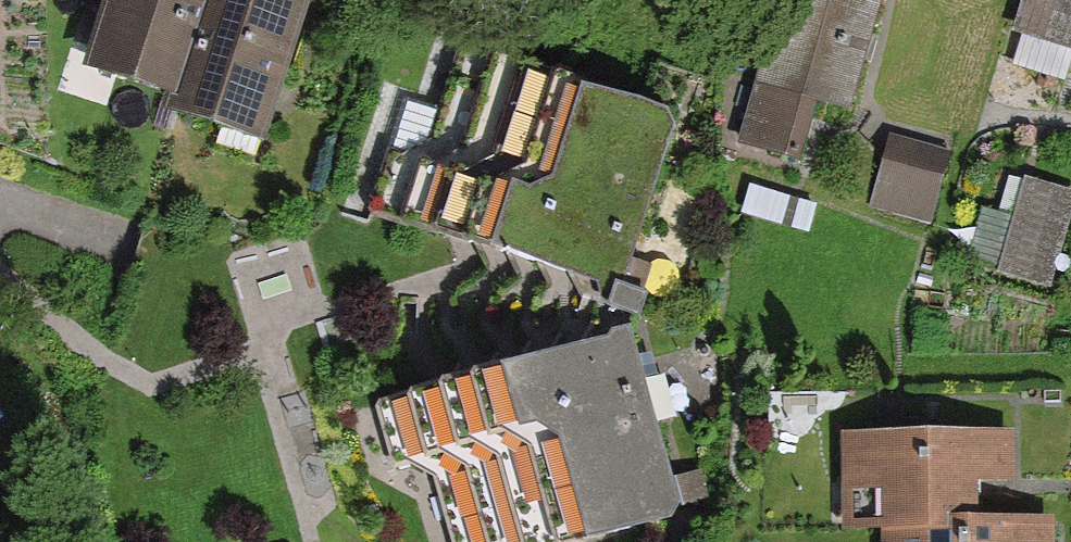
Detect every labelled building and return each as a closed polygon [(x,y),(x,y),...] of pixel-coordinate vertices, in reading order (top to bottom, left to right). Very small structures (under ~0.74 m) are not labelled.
[(98,57),(179,83),(207,0),(117,0),(98,57)] [(282,0),(207,0),(179,83),(173,101),(256,128),(298,5),(282,0)] [(868,0),(786,0),(749,129),(784,140),(801,83),(841,95),(868,0)] [(1019,37),(1070,53),(1070,0),(1030,0),(1019,37)] [(495,56),(451,42),(397,212),(441,226),(495,56)] [(539,70),(495,56),(441,226),(485,240),(539,70)] [(583,84),(539,70),(485,240),(529,254),(583,84)] [(627,98),(583,84),(529,254),(573,268),(627,98)] [(671,112),(627,98),(573,268),(617,281),(671,112)] [(952,153),(897,137),(877,205),(932,221),(952,153)] [(1032,184),(1004,277),(1053,291),(1070,231),(1070,196),(1032,184)] [(975,267),(999,273),(1011,220),(988,214),(975,267)] [(584,344),(635,517),(677,504),(627,332),(584,344)] [(541,357),(592,529),(635,517),(584,344),(541,357)] [(499,369),(549,541),(592,529),(541,357),(499,369)] [(503,541),(548,541),(549,541),(499,369),(456,382),(503,541)] [(457,541),(503,541),(456,382),(413,394),(457,541)] [(851,433),(851,525),(888,525),(937,526),(937,513),(974,513),(974,472),(1006,472),(1006,434),(851,433)] [(888,525),(888,541),(1049,541),(1050,513),(974,513),(937,513),(937,526),(888,525)]
